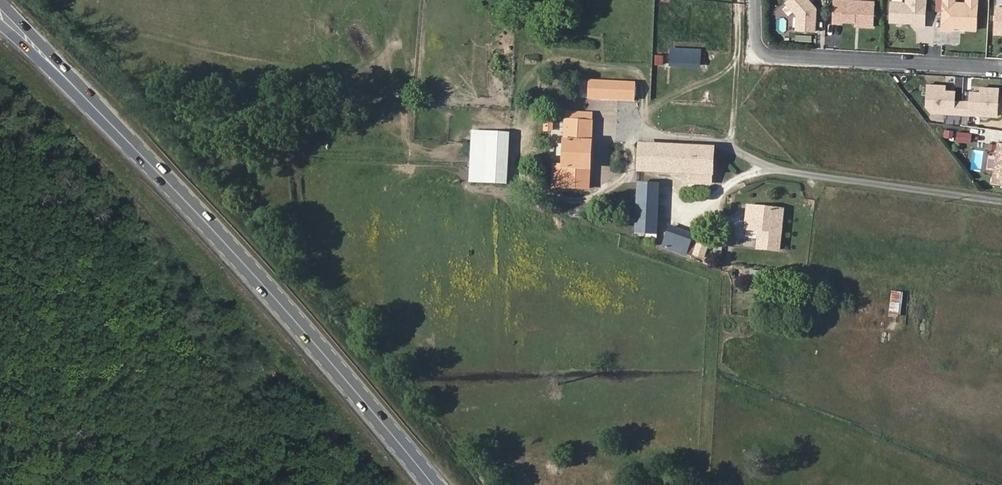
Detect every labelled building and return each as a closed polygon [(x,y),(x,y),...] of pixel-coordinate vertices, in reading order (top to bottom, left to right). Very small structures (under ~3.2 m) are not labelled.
[(785,2),(797,14),(796,30),(815,31),(816,8),(809,0),(787,0),(785,2)] [(853,0),(834,0),(833,20),(842,20),(855,21),(864,21),(864,26),(872,26),(874,1),(853,0)] [(891,3),(890,21),(916,22),(916,26),(924,26),(925,0),(906,0),(906,3),(891,3)] [(941,30),(950,30),(953,28),(957,24),(961,24),(964,28),(976,29),(977,0),(966,0),(966,2),(962,5),(957,5),(954,1),(954,0),(942,0),(941,30)] [(701,65),(702,49),(672,47),(671,63),(701,65)] [(655,64),(663,64),(663,56),(655,56),(655,64)] [(635,101),(636,84),(590,82),(589,99),(635,101)] [(946,85),(928,84),(927,112),(954,113),(954,109),(962,109),(970,110),(970,114),(997,116),(999,88),(981,87),(981,92),(971,92),(970,101),(963,101),(955,101),(955,91),(945,90),(946,85)] [(568,113),(567,121),(592,121),(592,114),(568,113)] [(592,121),(567,121),(565,164),(554,164),(553,186),(589,188),(592,121)] [(972,132),(959,130),(957,139),(971,141),(972,132)] [(510,133),(472,132),(472,138),(470,183),(507,185),(510,133)] [(999,142),(993,183),(1001,184),(1001,143),(999,142)] [(711,185),(713,148),(640,145),(639,173),(689,175),(690,184),(711,185)] [(987,171),(994,171),(995,153),(989,152),(987,171)] [(659,186),(639,185),(637,234),(647,234),(648,238),(657,238),(659,186)] [(749,229),(764,230),(764,249),(784,250),(785,212),(749,210),(749,229)] [(670,228),(664,247),(684,254),(691,235),(670,228)] [(703,258),(707,245),(699,243),(695,255),(703,258)] [(751,272),(751,277),(793,282),(794,277),(751,272)] [(901,317),(903,292),(891,291),(889,316),(901,317)]
